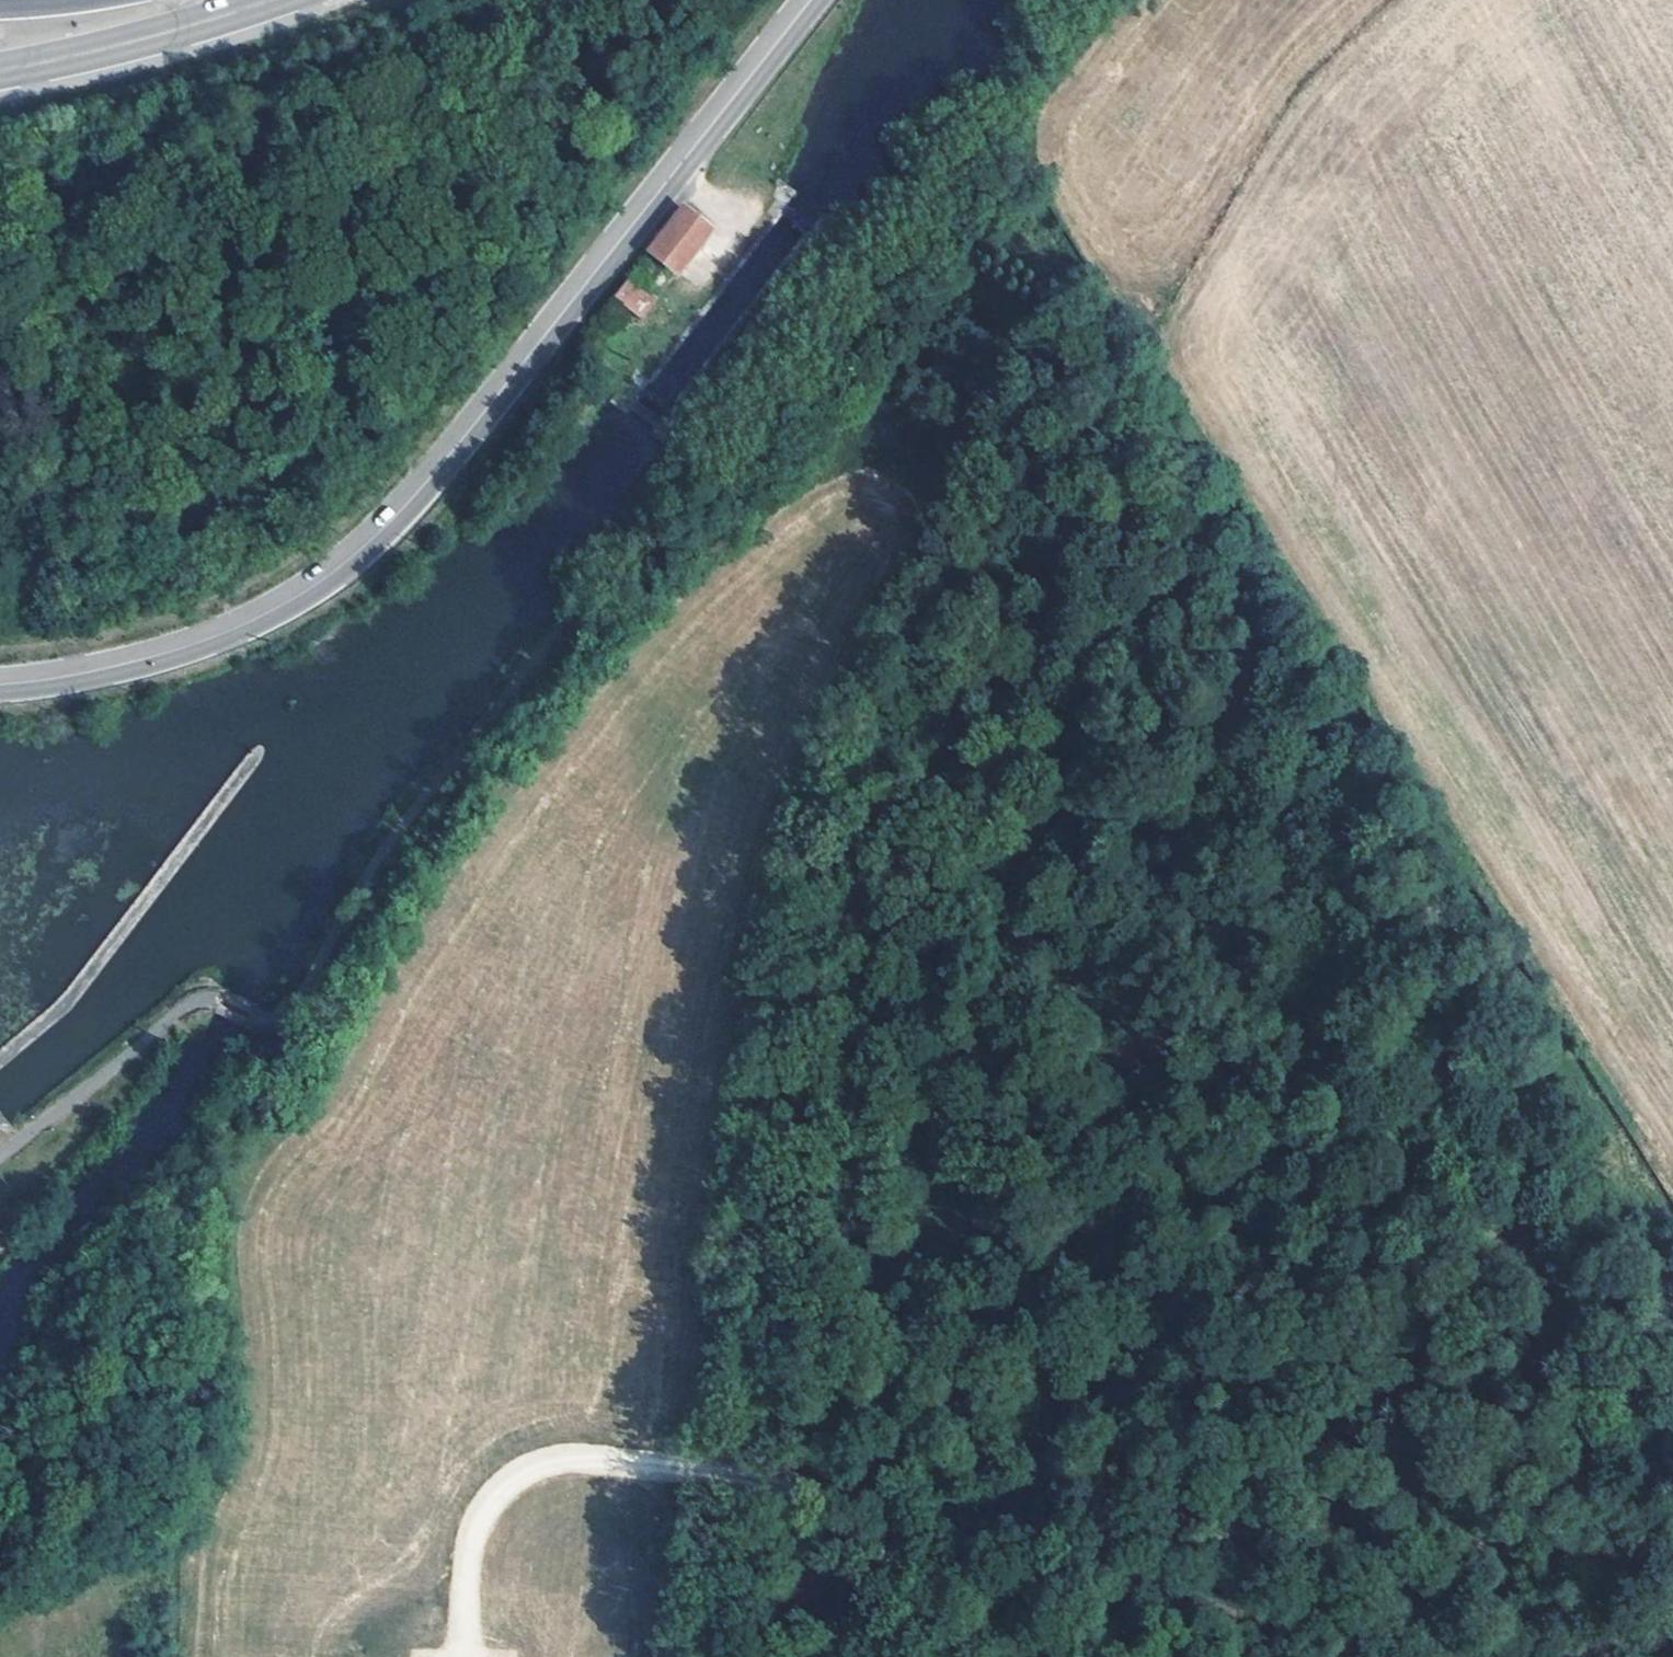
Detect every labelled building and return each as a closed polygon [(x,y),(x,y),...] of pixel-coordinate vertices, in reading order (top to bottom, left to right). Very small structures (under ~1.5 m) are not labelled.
[(715,226),(687,204),(655,246),(682,270),(715,226)] [(660,298),(632,275),(617,295),(645,317),(660,298)] [(1,1253),(10,1244),(0,1233),(0,1252),(1,1253)]
